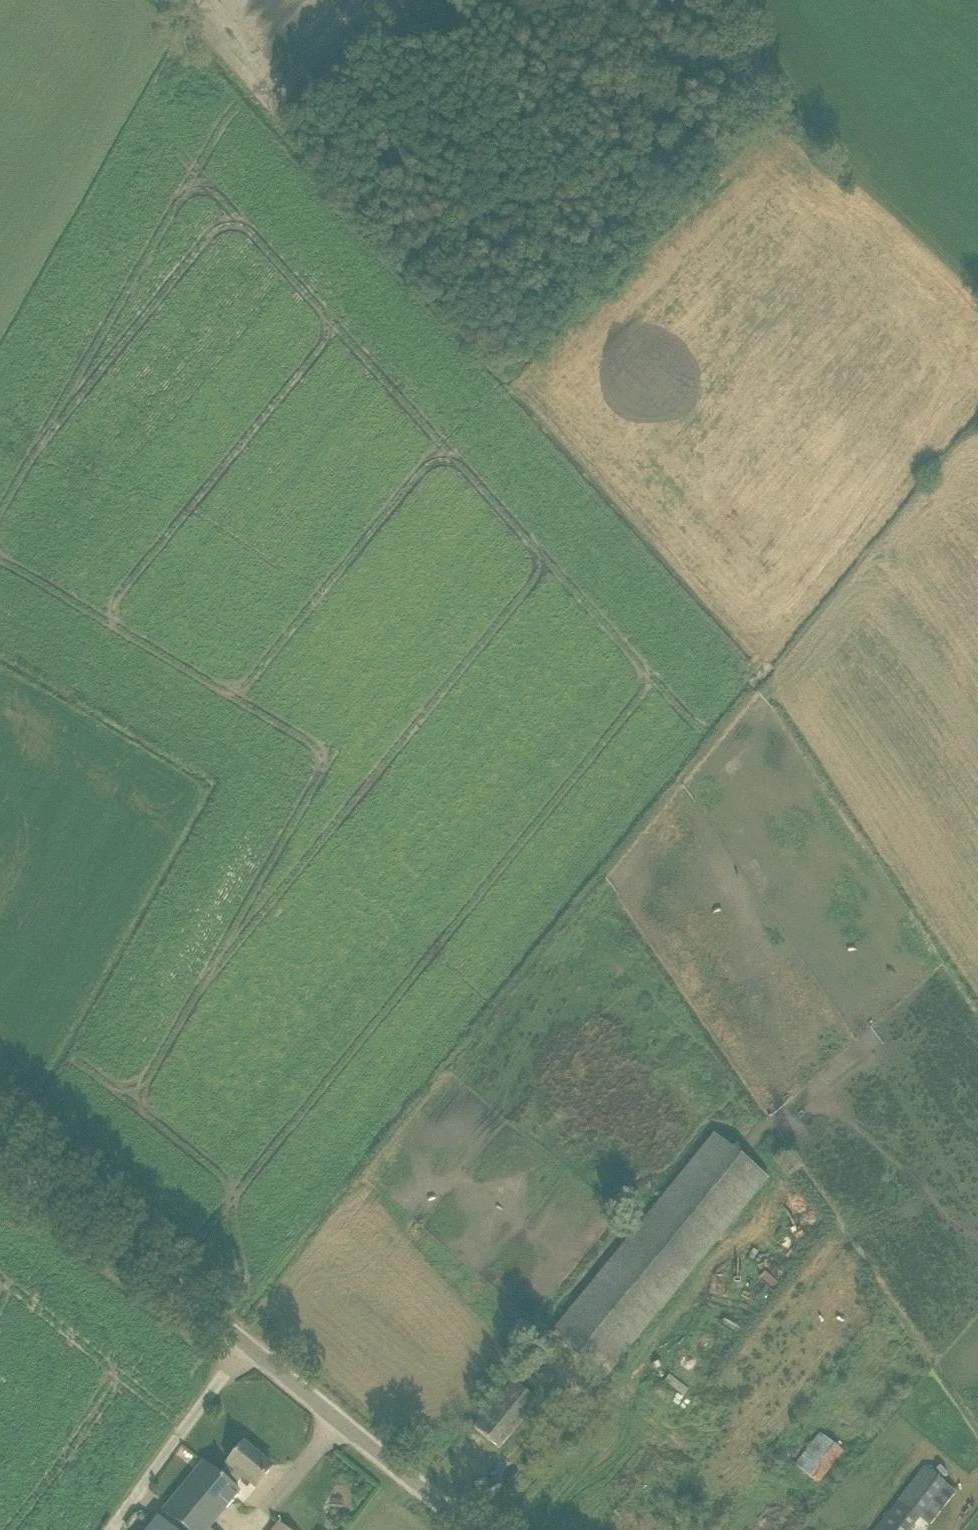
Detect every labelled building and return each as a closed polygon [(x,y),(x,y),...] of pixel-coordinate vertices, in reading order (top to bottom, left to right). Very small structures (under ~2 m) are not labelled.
[(714,1134),(550,1335),(605,1380),(769,1180),(714,1134)] [(475,1428),(499,1448),(538,1401),(513,1381),(475,1428)] [(209,1528),(240,1492),(234,1487),(243,1476),(256,1487),(272,1467),(244,1444),(219,1475),(203,1462),(148,1529),(212,1529),(209,1528)] [(875,1529),(911,1529),(946,1485),(923,1468),(875,1529)]
